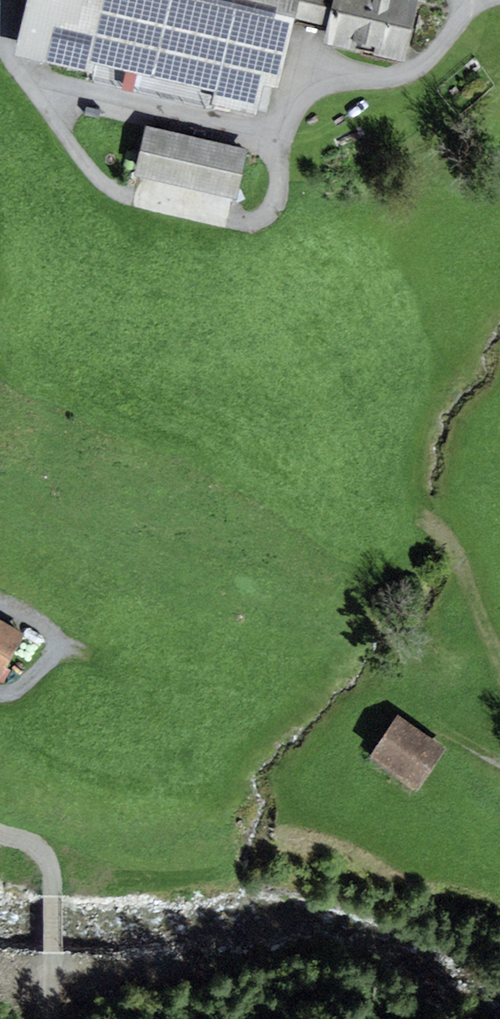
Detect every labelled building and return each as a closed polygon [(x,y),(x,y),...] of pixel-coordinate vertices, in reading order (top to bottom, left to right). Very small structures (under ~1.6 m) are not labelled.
[(331,0),(27,0),(14,54),(93,73),(95,64),(213,92),(210,104),(258,115),(265,86),(279,89),(295,20),(325,27),(331,0)] [(325,27),(321,44),(406,64),(421,0),(331,0),(325,27)] [(248,149),(146,125),(134,175),(236,199),(248,149)] [(3,683),(30,635),(0,618),(0,681),(3,683)] [(444,749),(397,716),(369,756),(416,789),(444,749)]
